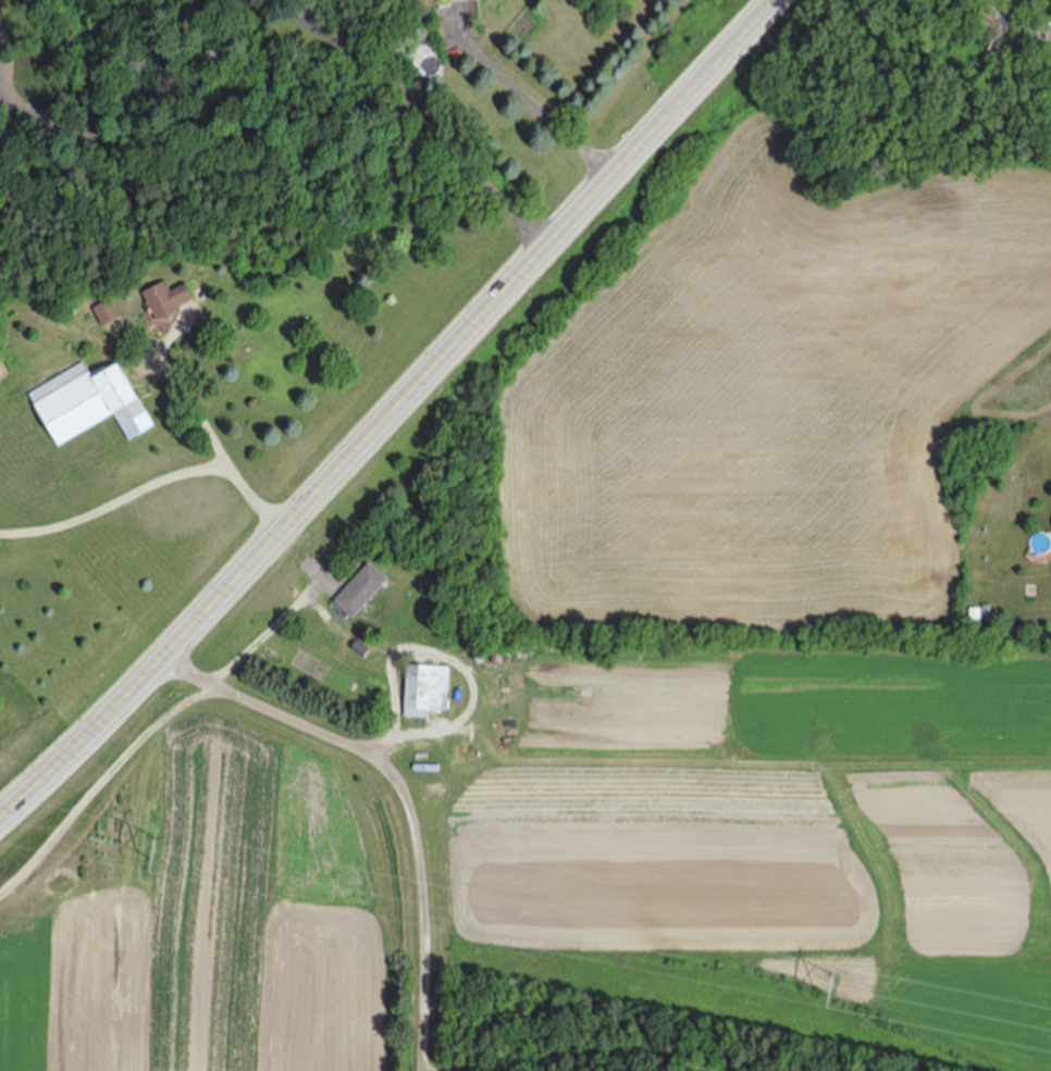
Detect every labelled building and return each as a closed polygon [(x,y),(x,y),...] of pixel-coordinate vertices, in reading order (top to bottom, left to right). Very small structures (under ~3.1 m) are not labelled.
[(149,291),(187,273),(200,301),(163,320),(149,291)] [(113,299),(124,316),(106,327),(95,310),(113,299)] [(30,396),(84,361),(91,373),(101,366),(107,375),(123,364),(147,400),(143,403),(157,426),(132,443),(115,416),(65,449),(30,396)] [(337,600),(356,620),(394,582),(375,562),(337,600)] [(432,719),(432,712),(450,713),(451,666),(409,665),(408,718),(432,719)]
